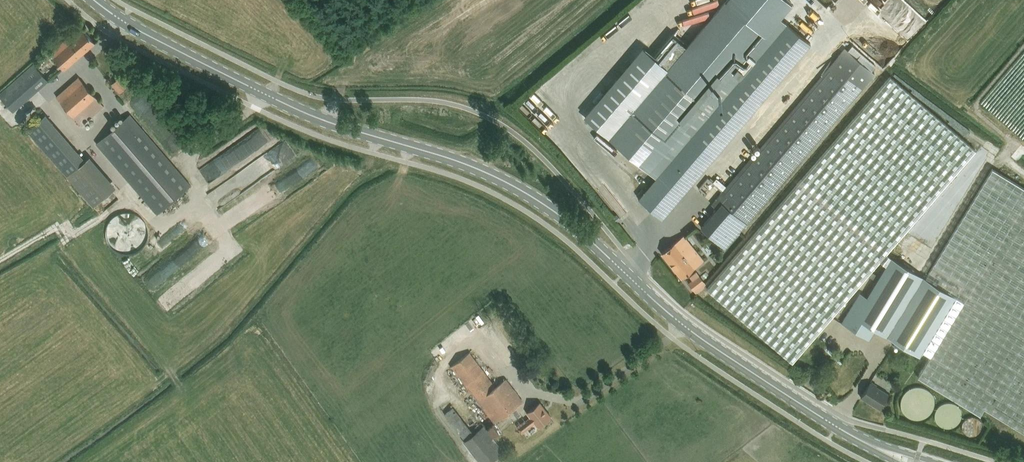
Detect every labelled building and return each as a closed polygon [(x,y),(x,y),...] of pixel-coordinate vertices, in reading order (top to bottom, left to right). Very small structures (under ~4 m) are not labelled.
[(584,115),(609,137),(657,177),(645,190),(639,198),(662,218),(669,210),(811,43),(787,23),(780,17),(793,3),(790,0),(725,0),(687,46),(673,34),(654,57),(642,47),(584,115)] [(65,69),(88,49),(95,43),(84,30),(70,42),(67,38),(59,45),(51,52),(65,69)] [(716,208),(701,227),(725,248),(742,229),(824,132),(875,72),(872,70),(876,65),(852,45),(848,50),(845,47),(767,139),(760,147),(712,204),(716,208)] [(33,64),(0,93),(0,96),(14,111),(48,81),(33,64)] [(83,124),(97,112),(104,105),(79,76),(58,95),(83,124)] [(120,76),(111,84),(120,93),(129,85),(120,76)] [(890,76),(707,288),(788,357),(793,361),(976,149),(972,146),(890,76)] [(206,102),(203,109),(212,113),(216,106),(206,102)] [(27,130),(67,175),(94,206),(116,186),(89,156),(85,159),(46,114),(27,130)] [(130,181),(144,196),(158,213),(191,185),(130,114),(122,120),(97,142),(130,181)] [(265,148),(274,140),(263,128),(254,136),(265,148)] [(841,322),(870,339),(876,329),(887,336),(895,340),(920,356),(923,351),(930,356),(918,376),(980,414),(984,408),(1023,432),(1023,187),(993,168),(926,278),(923,276),(891,257),(886,265),(885,266),(867,296),(859,292),(841,322)] [(623,199),(625,196),(616,186),(613,189),(623,199)] [(110,247),(145,252),(150,217),(115,212),(110,247)] [(670,247),(662,253),(682,277),(704,260),(684,235),(679,239),(670,247)] [(156,295),(197,259),(188,249),(147,285),(156,295)] [(688,281),(693,288),(700,283),(695,276),(688,281)] [(496,421),(515,407),(523,401),(506,378),(496,386),(470,352),(462,358),(453,364),(496,421)] [(811,378),(807,385),(818,391),(823,385),(811,378)] [(889,393),(870,382),(861,397),(880,408),(889,393)] [(901,402),(901,403),(901,405),(901,406),(902,409),(903,411),(903,412),(904,413),(905,415),(907,417),(910,418),(911,419),(913,420),(914,420),(916,421),(917,421),(920,421),(922,421),(924,420),(926,419),(927,418),(930,417),(932,415),(933,413),(934,412),(934,411),(935,408),(936,403),(935,399),(935,397),(934,396),(934,395),(933,393),(932,392),(930,390),(927,388),(926,388),(924,387),(922,386),(920,386),(919,386),(917,386),(916,386),(913,387),(911,388),(910,388),(907,390),(905,392),(904,393),(903,395),(903,396),(902,397),(902,399),(901,400),(901,402)] [(538,427),(543,423),(551,416),(540,402),(532,408),(528,412),(531,415),(518,425),(523,432),(535,422),(538,427)] [(963,417),(963,415),(963,414),(963,412),(962,411),(962,410),(961,408),(961,407),(960,406),(959,406),(957,404),(955,403),(953,402),(950,402),(948,402),(946,402),(943,403),(942,403),(941,404),(940,405),(939,406),(938,407),(937,408),(937,410),(936,411),(935,413),(935,414),(935,415),(935,417),(935,418),(937,421),(938,423),(939,425),(940,426),(941,427),(943,428),(946,429),(948,429),(950,429),(953,429),(955,428),(957,427),(959,425),(960,424),(961,423),(961,422),(962,421),(963,419),(963,417)] [(445,414),(465,440),(464,441),(481,461),(490,461),(503,451),(484,425),(474,433),(454,407),(452,405),(450,407),(448,404),(444,407),(443,406),(440,408),(445,414)] [(983,427),(983,426),(983,425),(982,423),(981,420),(981,419),(979,418),(976,416),(974,416),(972,416),(969,416),(967,418),(966,418),(965,419),(964,420),(963,423),(962,425),(962,427),(963,430),(964,432),(965,433),(966,434),(967,435),(969,436),(972,436),(974,436),(976,436),(979,435),(979,434),(981,433),(981,432),(982,430),(983,427)]
